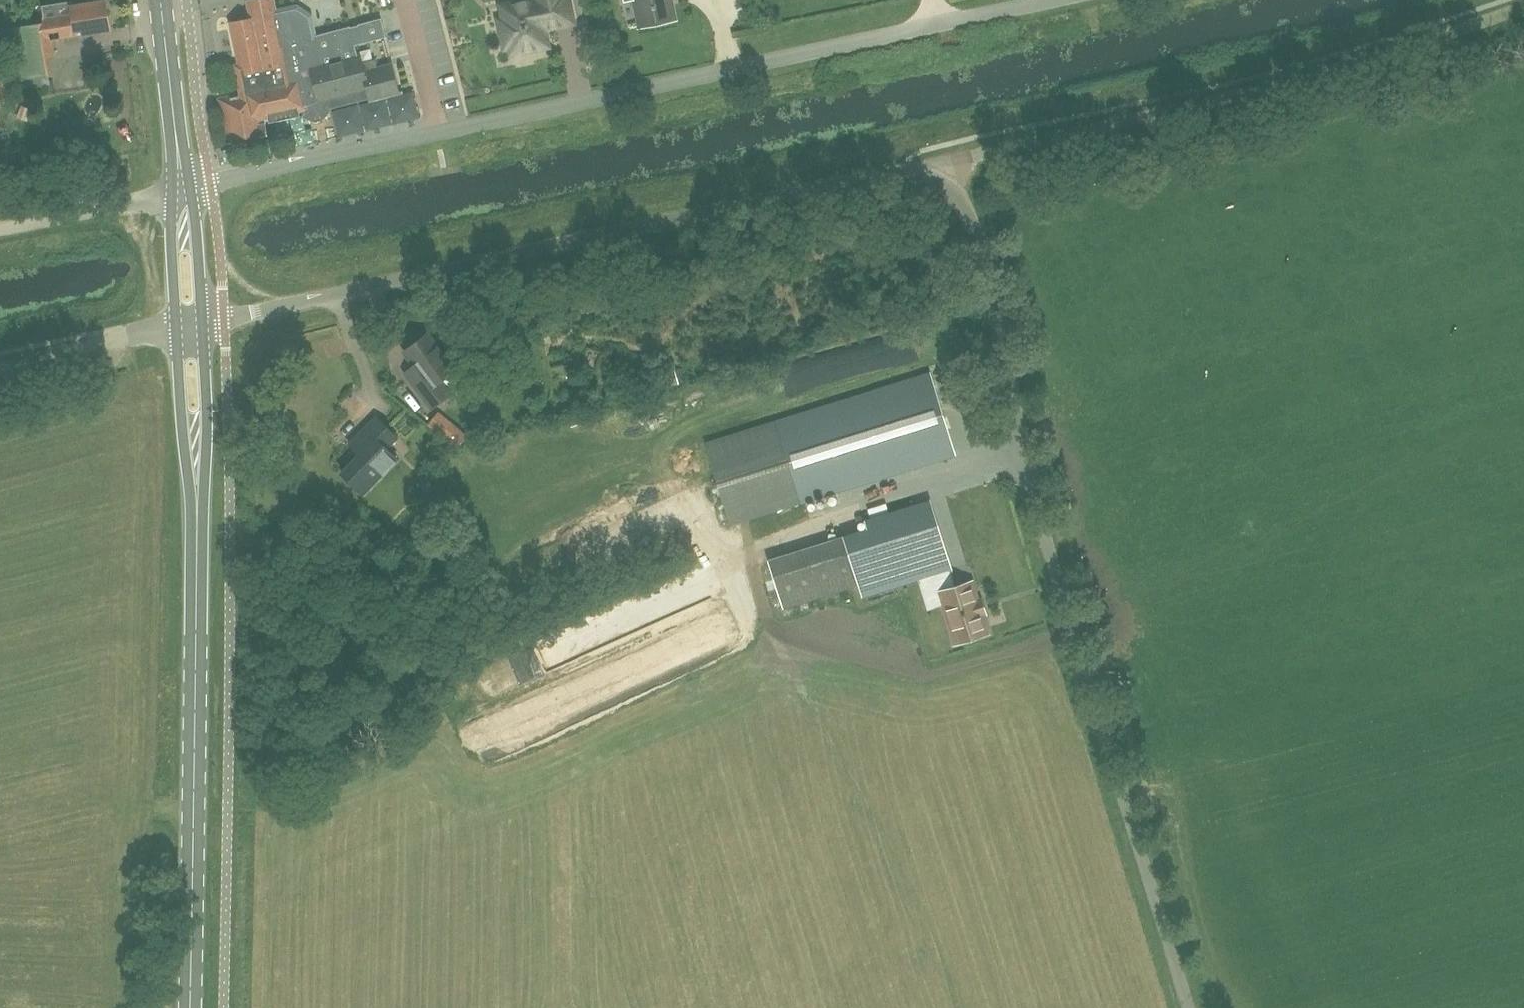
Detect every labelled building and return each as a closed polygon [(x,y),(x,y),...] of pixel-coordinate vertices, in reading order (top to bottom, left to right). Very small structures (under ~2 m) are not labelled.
[(359,55),(351,26),(312,35),(309,16),(297,8),(277,12),(275,0),(247,0),(249,7),(250,6),(252,17),(230,21),(241,75),(244,74),(248,90),(217,97),(227,143),(235,141),(236,145),(259,140),(258,136),(267,135),(264,117),(269,116),(268,112),(297,106),(298,110),(306,108),(306,105),(308,104),(308,106),(311,109),(316,112),(320,111),(323,108),(323,101),(322,99),(368,87),(372,100),(400,92),(393,64),(379,67),(377,59),(363,63),(361,55),(359,55)] [(545,47),(548,46),(544,29),(572,23),(568,0),(534,0),(502,7),(505,20),(500,21),(505,48),(510,47),(512,54),(545,47)] [(676,19),(672,0),(635,0),(640,26),(676,19)] [(52,39),(110,29),(106,1),(71,6),(74,19),(14,28),(23,78),(47,74),(44,56),(55,54),(52,39)] [(381,17),(358,23),(364,43),(387,36),(381,17)] [(408,39),(396,40),(398,58),(410,56),(408,39)] [(407,374),(418,390),(433,409),(451,395),(442,381),(456,371),(430,335),(406,352),(416,366),(407,374)] [(880,368),(885,388),(895,385),(890,366),(880,368)] [(463,399),(477,390),(465,372),(451,381),(463,399)] [(774,423),(707,444),(732,524),(799,503),(918,466),(954,455),(930,374),(893,386),(774,423)] [(467,433),(438,409),(426,422),(456,447),(467,433)] [(386,449),(397,438),(376,417),(355,438),(366,448),(341,472),(362,493),(397,459),(386,449)] [(888,590),(920,580),(935,576),(956,644),(989,634),(983,616),(987,615),(983,601),(979,602),(973,584),(954,590),(949,571),(951,570),(931,502),(867,522),(888,590)] [(821,530),(769,546),(774,560),(826,544),(821,530)] [(792,607),(859,588),(846,540),(778,559),(792,607)]
